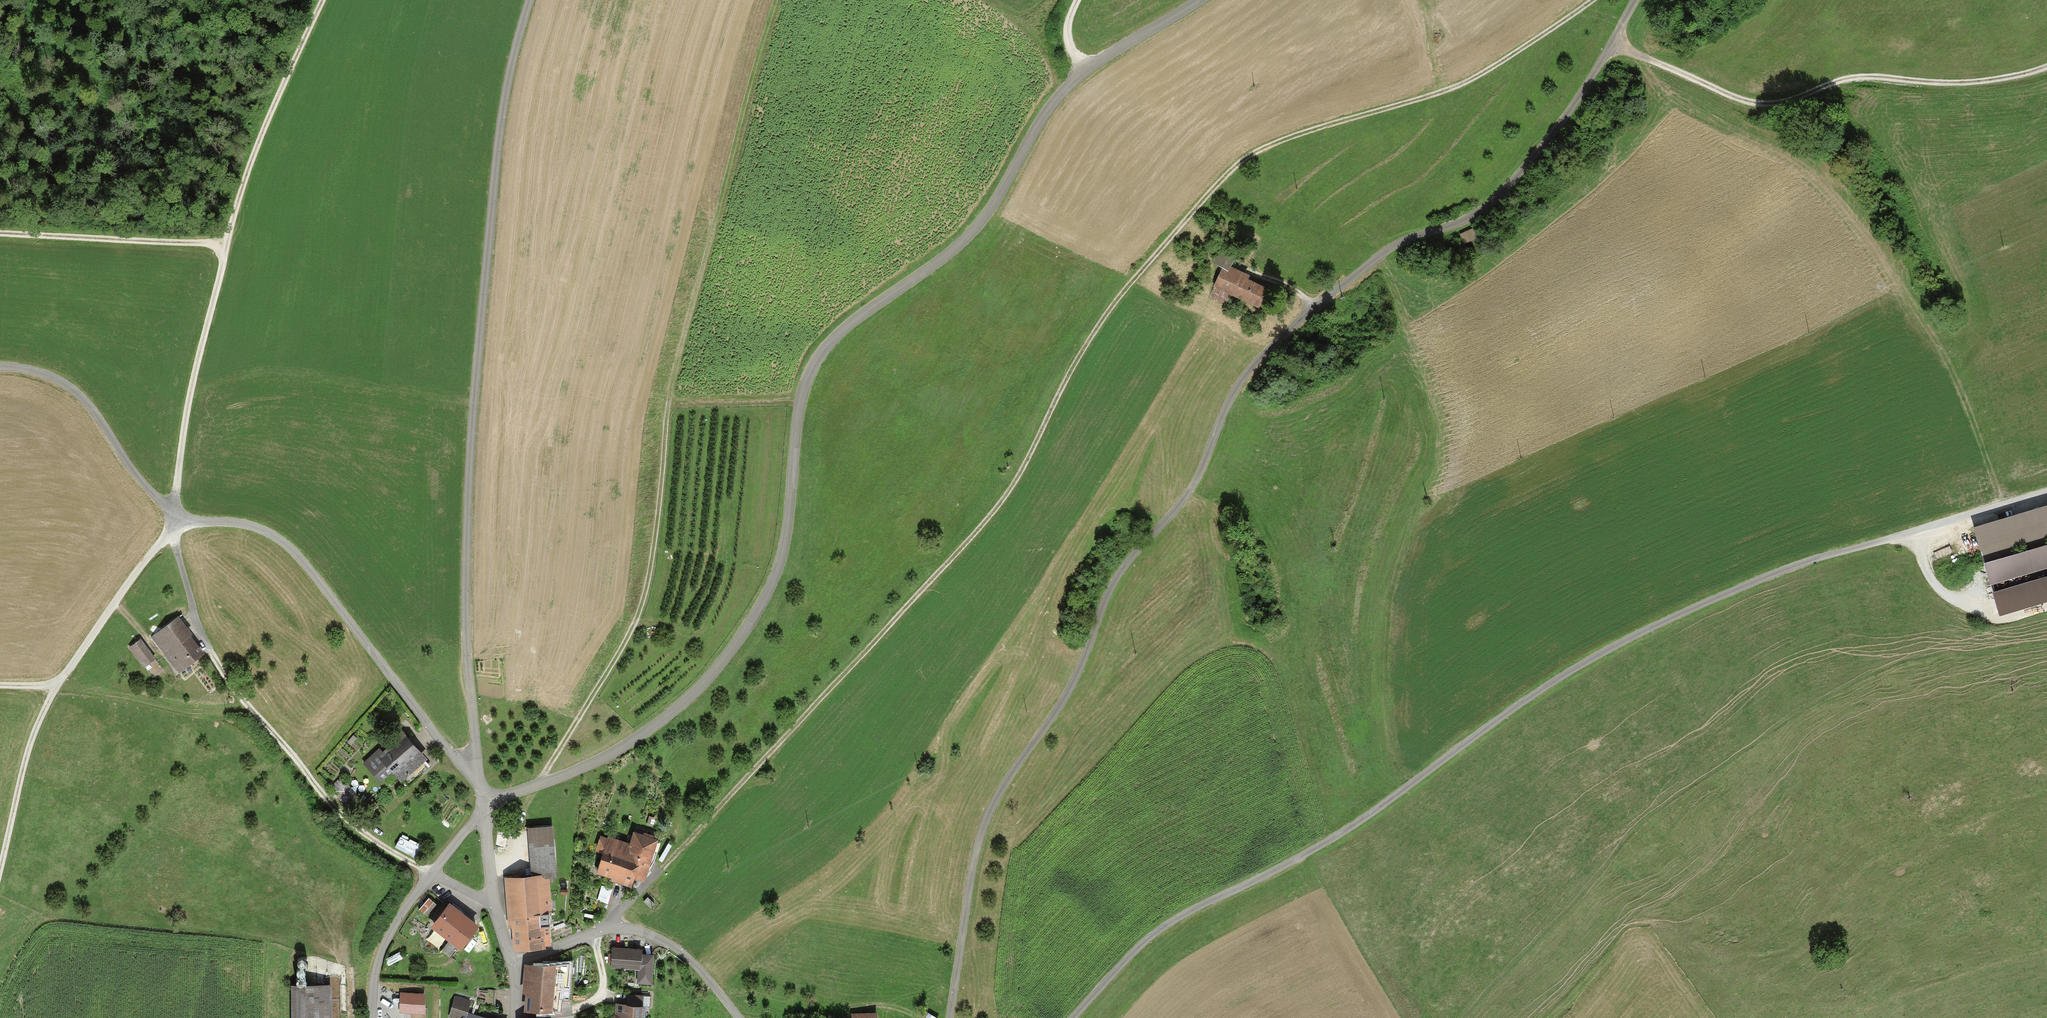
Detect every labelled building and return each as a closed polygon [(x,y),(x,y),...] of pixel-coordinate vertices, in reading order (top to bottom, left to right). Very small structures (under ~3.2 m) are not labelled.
[(1472,232),(1460,236),(1464,244),(1476,240),(1472,232)] [(1222,268),(1227,269),(1231,259),(1218,253),(1213,264),(1222,268)] [(1216,286),(1211,299),(1225,306),(1230,295),(1259,308),(1266,293),(1244,283),(1246,278),(1227,269),(1222,268),(1215,286),(1216,286)] [(1973,528),(1982,558),(2046,539),(2046,506),(1973,528)] [(1982,558),(1998,613),(2046,598),(2046,539),(1982,558)] [(179,618),(152,638),(180,674),(204,655),(190,637),(192,636),(179,618)] [(141,640),(129,649),(143,668),(154,659),(141,640)] [(427,754),(405,729),(394,739),(383,749),(380,745),(363,760),(381,779),(392,769),(401,779),(403,778),(408,783),(429,764),(423,758),(427,754)] [(348,805),(359,795),(344,779),(333,789),(348,805)] [(527,825),(530,872),(543,871),(543,874),(549,874),(555,873),(553,824),(527,825)] [(603,849),(597,870),(611,875),(610,878),(631,884),(634,873),(645,876),(658,834),(633,827),(629,840),(608,833),(607,835),(603,849)] [(596,847),(603,849),(607,835),(600,833),(596,847)] [(512,924),(514,946),(546,943),(544,921),(550,920),(549,910),(552,910),(549,874),(543,874),(543,871),(530,872),(504,874),(508,925),(512,924)] [(603,885),(599,901),(610,904),(615,888),(603,885)] [(648,895),(643,900),(650,907),(655,902),(648,895)] [(450,897),(430,923),(461,946),(480,921),(450,897)] [(431,898),(421,910),(432,919),(442,907),(431,898)] [(611,966),(638,967),(637,982),(651,982),(653,951),(643,951),(643,945),(612,944),(611,966)] [(570,965),(523,963),(522,992),(526,992),(526,995),(526,1008),(558,1009),(559,996),(569,996),(570,965)] [(290,1017),(329,1017),(329,989),(290,989),(290,1017)] [(425,991),(401,991),(400,1011),(425,1011),(425,991)] [(469,1010),(472,999),(455,995),(450,1015),(460,1017),(498,1017),(469,1010)] [(613,1017),(644,1017),(645,1000),(616,999),(616,1011),(610,1014),(613,1017)]
